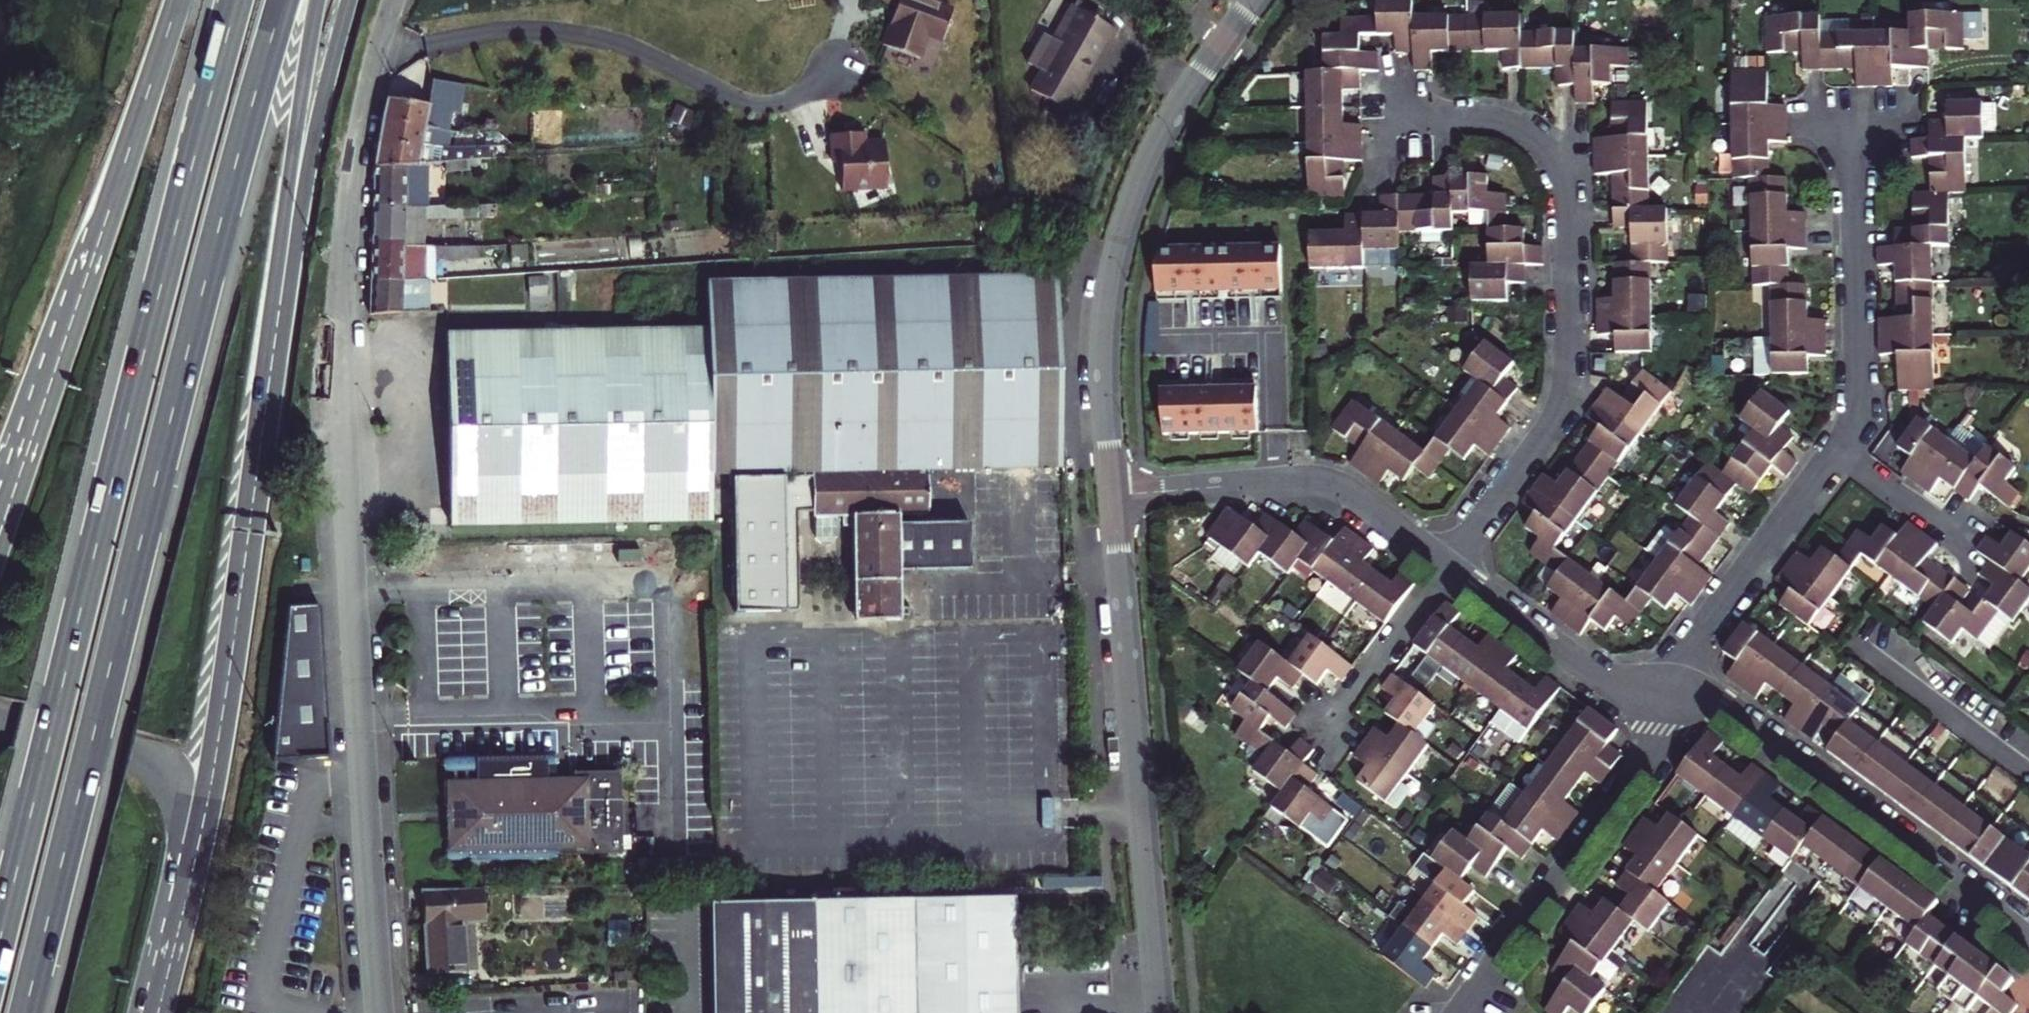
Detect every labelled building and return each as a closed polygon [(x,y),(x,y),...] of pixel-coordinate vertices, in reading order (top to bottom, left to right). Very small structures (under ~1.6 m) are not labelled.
[(893,7),(881,47),(918,59),(926,37),(938,40),(942,27),(948,25),(944,23),(949,9),(933,4),(935,0),(877,0),(893,7)] [(1065,18),(1055,38),(1041,31),(1025,61),(1038,69),(1029,86),(1065,106),(1102,38),(1106,40),(1114,25),(1096,15),(1100,9),(1083,0),(1069,0),(1061,16),(1065,18)] [(1363,17),(1363,34),(1399,34),(1399,52),(1416,52),(1415,14),(1416,0),(1378,0),(1378,17),(1363,17)] [(1911,31),(1912,68),(1929,67),(1929,49),(1966,48),(1966,38),(1982,38),(1981,12),(1911,13),(1911,31)] [(1415,14),(1416,52),(1416,70),(1434,70),(1434,52),(1468,52),(1468,14),(1415,14)] [(1468,14),(1468,52),(1505,52),(1505,69),(1523,69),(1522,32),(1523,14),(1468,14)] [(1766,16),(1767,53),(1804,52),(1804,69),(1824,69),(1823,33),(1823,15),(1766,16)] [(1326,72),(1362,71),(1380,71),(1380,53),(1363,53),(1363,34),(1363,17),(1343,17),(1344,35),(1326,35),(1326,72)] [(1875,32),(1876,86),(1894,85),(1894,68),(1912,68),(1911,31),(1875,32)] [(1522,32),(1523,69),(1557,69),(1558,86),(1577,86),(1576,52),(1576,32),(1522,32)] [(1823,33),(1824,69),(1859,69),(1859,86),(1876,86),(1875,32),(1823,33)] [(1576,52),(1577,86),(1577,103),(1596,103),(1596,86),(1613,85),(1612,67),(1630,67),(1629,51),(1576,52)] [(1734,124),(1787,123),(1786,105),(1768,106),(1767,68),(1733,69),(1734,124)] [(1308,107),(1345,106),(1345,89),(1362,88),(1362,71),(1326,72),(1308,72),(1308,107)] [(388,95),(384,118),(452,131),(457,131),(465,84),(433,79),(430,102),(388,95)] [(1931,121),(1931,139),(1967,139),(1985,138),(1984,101),(1949,102),(1949,121),(1931,121)] [(1596,140),(1596,155),(1650,155),(1650,102),(1613,103),(1613,139),(1596,140)] [(1309,144),(1363,143),(1363,124),(1345,124),(1345,106),(1308,107),(1309,144)] [(384,118),(380,140),(448,145),(452,131),(384,118)] [(1752,178),(1770,178),(1769,142),(1788,141),(1787,123),(1734,124),(1735,178),(1752,178)] [(865,134),(832,137),(835,166),(842,166),(844,192),(889,188),(885,143),(866,144),(865,134)] [(1967,139),(1931,139),(1913,139),(1913,158),(1931,158),(1932,193),(1949,192),(1968,192),(1967,139)] [(380,140),(374,163),(432,163),(484,158),(484,152),(464,151),(464,146),(448,145),(380,140)] [(1310,197),(1345,196),(1344,160),(1364,160),(1363,143),(1309,144),(1310,197)] [(1650,155),(1596,155),(1596,174),(1614,174),(1615,209),(1651,209),(1650,155)] [(1469,158),(1452,158),(1453,177),(1453,213),(1490,212),(1507,212),(1507,194),(1489,195),(1489,176),(1469,177),(1469,158)] [(374,163),(374,204),(432,205),(432,163),(374,163)] [(1453,213),(1453,177),(1434,177),(1434,195),(1400,195),(1401,232),(1454,231),(1453,213)] [(1753,231),(1807,230),(1806,212),(1789,212),(1788,178),(1770,178),(1752,178),(1753,231)] [(1949,192),(1932,193),(1913,193),(1914,227),(1898,227),(1898,247),(1932,247),(1950,246),(1949,192)] [(1401,232),(1400,195),(1382,195),(1382,213),(1364,213),(1365,265),(1393,265),(1393,250),(1401,249),(1401,232)] [(374,204),(374,246),(458,245),(475,245),(475,238),(423,238),(423,218),(493,217),(493,203),(441,204),(432,205),(374,204)] [(1651,209),(1615,209),(1615,227),(1633,227),(1634,263),(1652,262),(1668,262),(1667,209),(1651,209)] [(1491,266),(1527,265),(1545,265),(1545,248),(1526,248),(1526,229),(1508,229),(1507,212),(1490,212),(1491,266)] [(1365,265),(1364,213),(1346,214),(1346,233),(1311,233),(1312,269),(1365,268),(1365,265)] [(1773,285),(1790,285),(1789,248),(1807,248),(1807,230),(1753,231),(1755,286),(1773,285)] [(374,246),(373,279),(430,277),(436,277),(436,259),(458,258),(458,245),(374,246)] [(1163,248),(1157,267),(1158,293),(1283,290),(1282,246),(1163,248)] [(1932,247),(1898,247),(1878,247),(1878,266),(1898,266),(1898,283),(1933,283),(1932,247)] [(1652,262),(1634,263),(1616,263),(1616,299),(1598,299),(1599,318),(1653,317),(1652,262)] [(1527,283),(1527,265),(1491,266),(1473,267),(1474,302),(1509,301),(1509,284),(1527,283)] [(1057,269),(710,281),(711,318),(713,474),(790,471),(805,470),(919,466),(1060,461),(1057,269)] [(430,277),(373,279),(373,313),(431,311),(430,277)] [(1933,283),(1898,283),(1898,318),(1880,319),(1880,336),(1933,336),(1933,283)] [(1774,339),(1828,338),(1827,320),(1809,321),(1808,285),(1790,285),(1773,285),(1774,339)] [(1654,352),(1653,317),(1599,318),(1600,335),(1617,335),(1617,353),(1654,352)] [(711,318),(448,326),(452,519),(685,511),(713,510),(713,474),(711,318)] [(1933,336),(1880,336),(1881,355),(1899,355),(1899,390),(1934,389),(1933,336)] [(1828,355),(1828,338),(1774,339),(1774,375),(1810,373),(1810,356),(1828,355)] [(1774,375),(1774,339),(1758,339),(1760,375),(1774,375)] [(1480,380),(1508,402),(1519,388),(1505,378),(1516,363),(1488,341),(1466,370),(1480,380)] [(1608,388),(1597,402),(1641,434),(1673,390),(1644,369),(1622,399),(1608,388)] [(1480,380),(1458,409),(1502,440),(1512,427),(1497,417),(1508,402),(1480,380)] [(1259,387),(1163,389),(1165,434),(1260,432),(1259,387)] [(1756,429),(1784,450),(1795,436),(1782,425),(1792,411),(1764,390),(1742,418),(1756,429)] [(1352,465),(1367,476),(1399,431),(1354,399),(1333,428),(1363,450),(1352,465)] [(1641,434),(1597,402),(1587,417),(1601,427),(1580,456),(1610,477),(1641,434)] [(1428,452),(1442,463),(1452,449),(1466,460),(1476,446),(1491,456),(1502,440),(1458,409),(1428,452)] [(1919,417),(1897,446),(1912,457),(1901,472),(1915,482),(1948,438),(1919,417)] [(1948,438),(1915,482),(1930,493),(1941,478),(1955,489),(1988,446),(1959,424),(1948,438)] [(1724,472),(1739,483),(1753,493),(1774,465),(1788,476),(1799,461),(1784,450),(1756,429),(1724,472)] [(1399,431),(1367,476),(1380,485),(1391,471),(1406,482),(1416,468),(1431,478),(1442,463),(1428,452),(1399,431)] [(1988,446),(1955,489),(1970,500),(1980,486),(2010,507),(2020,494),(2007,483),(2018,468),(1988,446)] [(1610,477),(1580,456),(1558,486),(1544,475),(1534,489),(1578,521),(1610,477)] [(1692,516),(1721,537),(1732,523),(1718,512),(1739,483),(1724,472),(1710,462),(1678,505),(1692,516)] [(919,466),(805,470),(806,510),(806,515),(808,515),(809,535),(814,540),(824,540),(829,535),(829,515),(837,515),(848,522),(849,578),(851,578),(852,616),(893,615),(892,577),(893,577),(893,566),(963,562),(961,516),(891,519),(890,511),(920,510),(919,466)] [(728,613),(793,612),(791,511),(806,510),(805,470),(790,471),(790,476),(727,479),(728,613)] [(1578,521),(1534,489),(1524,503),(1538,513),(1527,528),(1542,540),(1532,554),(1546,565),(1556,550),(1578,521)] [(1256,528),(1228,507),(1220,519),(1208,510),(1196,526),(1221,545),(1212,557),(1232,573),(1241,560),(1249,567),(1260,552),(1282,524),(1267,513),(1256,528)] [(1692,516),(1659,560),(1702,592),(1714,575),(1700,565),(1721,537),(1692,516)] [(1296,534),(1282,524),(1260,552),(1275,564),(1268,573),(1282,584),(1289,574),(1294,567),(1320,531),(1306,521),(1296,534)] [(1891,576),(1924,533),(1910,522),(1900,536),(1886,524),(1874,539),(1860,529),(1849,544),(1864,555),(1891,576)] [(1335,541),(1320,531),(1294,567),(1309,577),(1314,571),(1329,581),(1361,538),(1346,527),(1335,541)] [(1936,608),(1957,579),(1928,558),(1938,544),(1924,533),(1891,576),(1936,608)] [(1987,535),(1976,550),(1992,561),(2022,583),(2028,574),(2028,544),(2014,533),(2003,547),(1987,535)] [(1375,549),(1361,538),(1329,581),(1320,593),(1349,613),(1357,602),(1378,573),(1364,563),(1375,549)] [(1864,555),(1849,544),(1838,557),(1825,546),(1813,562),(1799,552),(1788,566),(1830,599),(1864,555)] [(1556,550),(1546,565),(1559,575),(1549,588),(1564,599),(1553,614),(1567,625),(1599,582),(1556,550)] [(1628,603),(1642,614),(1653,598),(1668,609),(1678,595),(1692,605),(1702,592),(1659,560),(1628,603)] [(1992,561),(1982,575),(1996,585),(1975,615),(2003,636),(2028,601),(2028,588),(2022,583),(1992,561)] [(1830,599),(1788,566),(1777,581),(1792,592),(1782,605),(1809,626),(1830,599)] [(1393,584),(1378,573),(1357,602),(1386,624),(1418,581),(1403,569),(1393,584)] [(2003,636),(1975,615),(1959,604),(1970,589),(1957,579),(1936,608),(1926,622),(1954,643),(1963,629),(1992,650),(2003,636)] [(1628,603),(1599,582),(1567,625),(1582,635),(1593,620),(1607,631),(1617,618),(1631,628),(1642,614),(1628,603)] [(1461,612),(1447,602),(1415,645),(1429,655),(1416,672),(1431,683),(1444,666),(1465,637),(1451,627),(1461,612)] [(318,606),(287,608),(285,638),(272,761),(328,758),(318,606)] [(1728,676),(1742,687),(1774,643),(1746,622),(1724,652),(1738,663),(1728,676)] [(1480,648),(1465,637),(1444,666),(1473,687),(1504,644),(1490,634),(1480,648)] [(1344,681),(1354,667),(1311,635),(1289,664),(1304,675),(1318,684),(1328,669),(1344,681)] [(1295,688),(1304,675),(1289,664),(1261,643),(1239,672),(1254,683),(1267,693),(1279,676),(1295,688)] [(1774,643),(1742,687),(1757,698),(1768,684),(1781,695),(1803,665),(1774,643)] [(1519,655),(1504,644),(1473,687),(1502,708),(1523,680),(1508,669),(1519,655)] [(1803,665),(1781,695),(1796,706),(1786,719),(1800,730),(1832,686),(1803,665)] [(1832,686),(1800,730),(1814,740),(1824,726),(1839,737),(1860,707),(1870,694),(1842,673),(1832,686)] [(1388,714),(1400,723),(1415,734),(1436,706),(1393,674),(1383,689),(1398,700),(1388,714)] [(1538,691),(1523,680),(1502,708),(1493,721),(1521,741),(1562,687),(1548,676),(1538,691)] [(1297,714),(1267,693),(1254,683),(1232,712),(1246,721),(1236,735),(1251,747),(1262,732),(1273,718),(1287,728),(1297,714)] [(1860,707),(1839,737),(1829,751),(1856,771),(1889,728),(1860,707)] [(1619,730),(1590,708),(1569,737),(1612,770),(1623,755),(1609,744),(1619,730)] [(1376,727),(1366,742),(1408,774),(1429,744),(1415,734),(1400,723),(1390,737),(1376,727)] [(1889,728),(1856,771),(1886,793),(1918,750),(1889,728)] [(1724,741),(1709,731),(1677,774),(1706,796),(1728,766),(1713,756),(1724,741)] [(1291,753),(1262,732),(1251,747),(1248,751),(1249,756),(1259,764),(1254,771),(1282,792),(1304,764),(1315,749),(1307,742),(1302,739),(1291,753)] [(1601,783),(1612,770),(1569,737),(1548,766),(1576,788),(1587,773),(1601,783)] [(1408,774),(1366,742),(1355,756),(1368,766),(1358,780),(1387,802),(1408,774)] [(1918,750),(1886,793),(1916,816),(1947,772),(1918,750)] [(1742,777),(1728,766),(1706,796),(1735,817),(1767,774),(1753,763),(1742,777)] [(1319,774),(1304,764),(1282,792),(1272,807),(1300,828),(1301,828),(1332,850),(1352,822),(1337,811),(1337,810),(1308,789),(1319,774)] [(1566,801),(1576,788),(1548,766),(1526,795),(1569,827),(1580,812),(1566,801)] [(452,844),(452,857),(561,856),(561,838),(584,838),(584,850),(623,850),(623,833),(631,833),(631,802),(624,802),(624,774),(582,774),(582,787),(577,787),(577,783),(569,783),(569,787),(563,787),(562,767),(482,768),(483,787),(462,787),(462,839),(553,838),(553,844),(452,844)] [(1947,772),(1916,816),(1944,836),(1976,793),(1947,772)] [(1781,784),(1767,774),(1735,817),(1727,827),(1756,848),(1764,838),(1785,810),(1770,798),(1781,784)] [(1558,841),(1569,827),(1526,795),(1512,784),(1490,813),(1533,845),(1544,830),(1558,841)] [(1976,793),(1944,836),(1972,857),(2004,814),(1976,793)] [(1799,820),(1785,810),(1764,838),(1793,860),(1825,817),(1810,805),(1799,820)] [(1523,858),(1533,845),(1490,813),(1470,840),(1498,862),(1509,848),(1523,858)] [(1644,818),(1634,832),(1678,865),(1700,835),(1669,813),(1659,828),(1644,818)] [(1972,857),(2000,878),(2028,840),(2028,833),(2004,814),(1972,857)] [(1853,838),(1825,817),(1793,860),(1821,881),(1853,838)] [(1487,877),(1498,862),(1470,840),(1456,829),(1433,859),(1447,870),(1462,881),(1473,866),(1487,877)] [(1678,865),(1634,832),(1623,846),(1638,857),(1628,871),(1657,893),(1678,865)] [(1883,859),(1853,838),(1821,881),(1850,903),(1883,859)] [(2000,878),(2028,900),(2028,840),(2000,878)] [(1911,880),(1883,859),(1850,903),(1879,924),(1911,880)] [(1476,892),(1462,881),(1447,870),(1426,899),(1469,931),(1480,917),(1466,906),(1476,892)] [(1657,893),(1628,871),(1617,885),(1632,896),(1622,910),(1636,920),(1651,932),(1670,903),(1657,893)] [(1940,902),(1911,880),(1879,924),(1908,945),(1930,916),(1940,902)] [(647,884),(635,884),(636,900),(648,899),(647,884)] [(490,886),(430,887),(435,974),(485,969),(482,921),(493,920),(490,886)] [(712,903),(715,1012),(1016,1012),(1014,926),(1021,926),(1020,896),(712,903)] [(1459,944),(1469,931),(1426,899),(1416,913),(1402,902),(1392,916),(1406,927),(1435,949),(1445,934),(1459,944)] [(1636,920),(1622,910),(1606,899),(1596,912),(1582,902),(1571,919),(1614,950),(1636,920)] [(1755,915),(1741,935),(1737,933),(1722,954),(1709,945),(1659,1012),(1755,1012),(1779,980),(1768,972),(1776,961),(1753,944),(1768,925),(1755,915)] [(1937,921),(1930,916),(1908,945),(1897,960),(1926,981),(1959,937),(1947,929),(1937,921)] [(1614,950),(1571,919),(1561,933),(1574,943),(1564,958),(1593,979),(1614,950)] [(630,923),(614,924),(615,938),(631,937),(630,923)] [(1424,963),(1435,949),(1406,927),(1384,956),(1385,957),(1421,984),(1426,988),(1437,973),(1424,963)] [(1966,943),(1959,937),(1926,981),(1954,1001),(1986,958),(1976,950),(1966,943)] [(1564,958),(1553,972),(1568,983),(1547,1011),(1549,1012),(1566,1012),(1571,1007),(1579,1012),(1587,1012),(1605,989),(1593,979),(1564,958)] [(1986,958),(1954,1001),(1970,1012),(2014,1012),(2020,1005),(2005,994),(2016,979),(2003,970),(1991,961),(1986,958)]
